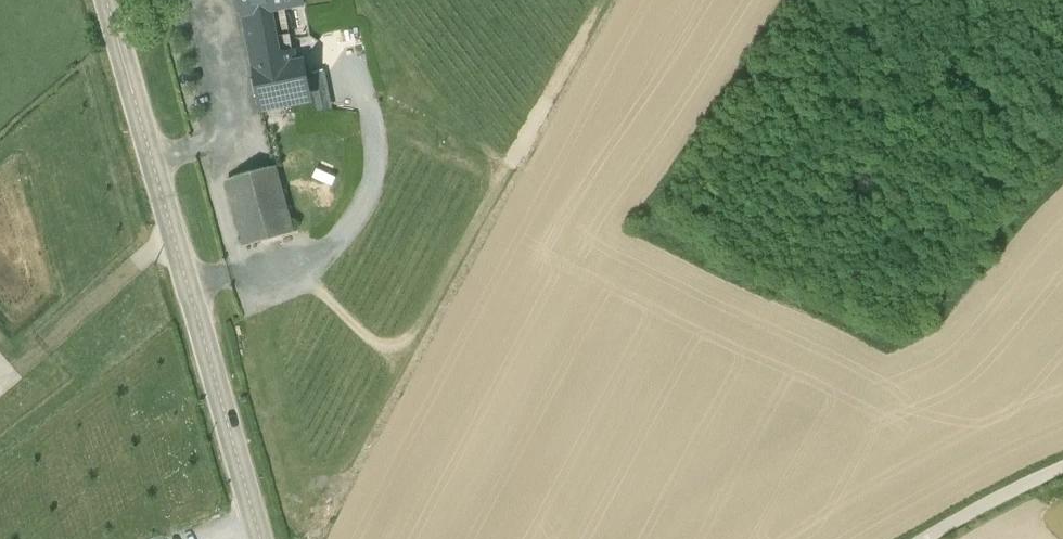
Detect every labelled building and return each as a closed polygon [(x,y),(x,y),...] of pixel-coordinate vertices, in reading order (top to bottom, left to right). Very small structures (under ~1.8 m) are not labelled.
[(243,15),(244,15),(255,70),(254,70),(260,103),(312,93),(306,61),(318,41),(310,36),(304,0),(240,0),(243,15)] [(247,245),(294,230),(276,165),(229,179),(236,210),(247,245)]
